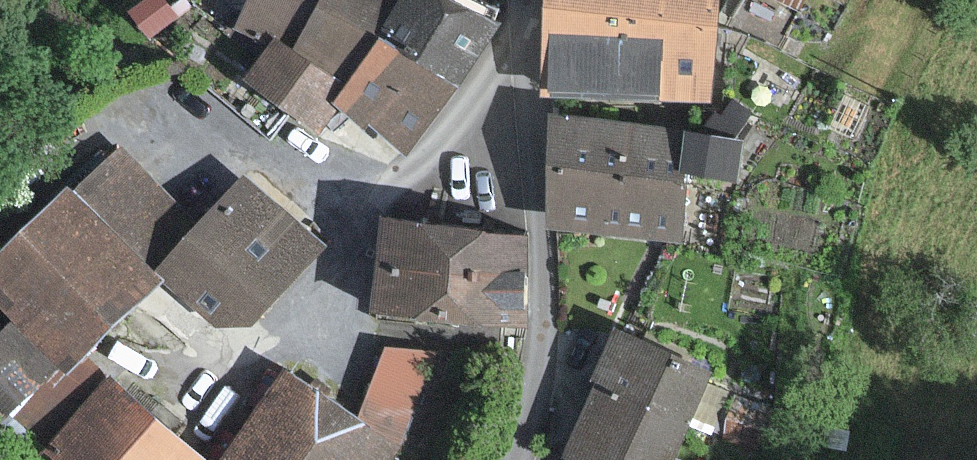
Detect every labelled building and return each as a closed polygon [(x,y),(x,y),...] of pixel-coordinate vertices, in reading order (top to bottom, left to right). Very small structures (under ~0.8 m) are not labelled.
[(272,39),(289,50),(319,0),(252,0),(240,21),(272,39)] [(399,0),(319,0),(289,50),(349,84),(378,34),(399,0)] [(378,34),(456,80),(491,21),(454,0),(399,0),(378,34)] [(553,7),(717,22),(719,0),(553,0),(553,7)] [(710,103),(717,22),(553,7),(546,88),(710,103)] [(416,148),(456,80),(378,34),(349,84),(338,102),(416,148)] [(338,102),(349,84),(289,50),(272,39),(249,78),(326,123),(338,102)] [(677,233),(682,131),(557,126),(553,228),(677,233)] [(119,156),(76,200),(69,194),(0,264),(0,294),(75,367),(156,283),(130,258),(175,211),(119,156)] [(217,330),(258,322),(322,249),(246,182),(159,280),(217,330)] [(523,321),(530,236),(388,224),(381,310),(523,321)] [(618,330),(596,380),(600,382),(690,422),(713,373),(618,330)] [(354,417),(287,371),(225,459),(395,459),(431,361),(379,356),(354,417)] [(107,381),(48,452),(58,459),(204,459),(107,381)] [(690,422),(600,382),(567,454),(580,459),(673,459),(690,422)]
